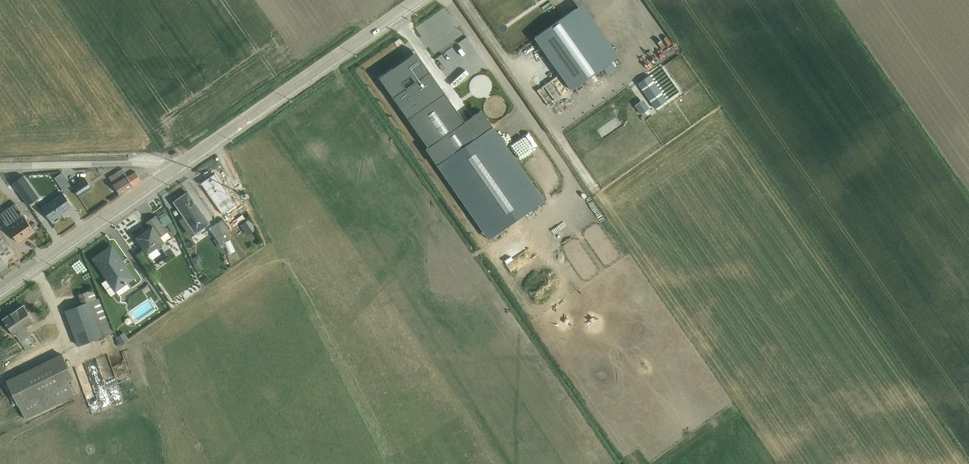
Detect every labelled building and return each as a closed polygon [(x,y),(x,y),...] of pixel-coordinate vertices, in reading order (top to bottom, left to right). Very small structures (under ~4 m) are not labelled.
[(582,4),(534,38),(571,90),(619,56),(582,4)] [(411,55),(379,77),(494,241),(551,200),(476,100),(460,112),(420,56),(415,60),(411,55)] [(542,102),(554,96),(544,81),(533,88),(542,102)] [(642,100),(634,106),(641,114),(649,108),(642,100)] [(122,168),(109,176),(120,194),(141,181),(136,171),(127,176),(122,168)] [(215,173),(201,183),(223,214),(237,205),(215,173)] [(56,174),(53,180),(59,183),(62,177),(56,174)] [(23,175),(13,183),(28,205),(39,197),(23,175)] [(86,178),(72,187),(79,196),(92,187),(86,178)] [(188,192),(174,201),(196,233),(210,223),(188,192)] [(63,193),(42,208),(53,223),(62,217),(60,214),(72,206),(63,193)] [(15,202),(4,210),(9,218),(4,221),(18,242),(35,231),(15,202)] [(167,214),(160,219),(165,226),(172,221),(167,214)] [(148,253),(156,248),(165,242),(161,236),(167,232),(156,215),(146,222),(150,228),(137,237),(148,253)] [(217,223),(223,242),(223,243),(232,237),(227,230),(230,228),(223,218),(217,223)] [(248,219),(240,225),(247,235),(255,229),(248,219)] [(223,242),(217,223),(210,228),(220,244),(223,242)] [(112,245),(94,258),(119,295),(130,287),(127,283),(134,278),(112,245)] [(156,248),(148,253),(153,259),(160,254),(156,248)] [(507,269),(525,255),(520,248),(501,262),(507,269)] [(82,303),(65,310),(79,345),(113,331),(100,297),(97,298),(93,289),(79,294),(82,303)] [(21,342),(30,335),(25,327),(34,321),(24,305),(3,319),(8,325),(7,326),(10,331),(11,330),(15,336),(16,335),(21,342)] [(124,331),(116,337),(121,344),(129,339),(124,331)] [(30,335),(21,342),(25,349),(35,343),(30,335)] [(61,353),(6,379),(18,405),(19,405),(25,418),(74,394),(68,381),(73,378),(61,353)]
